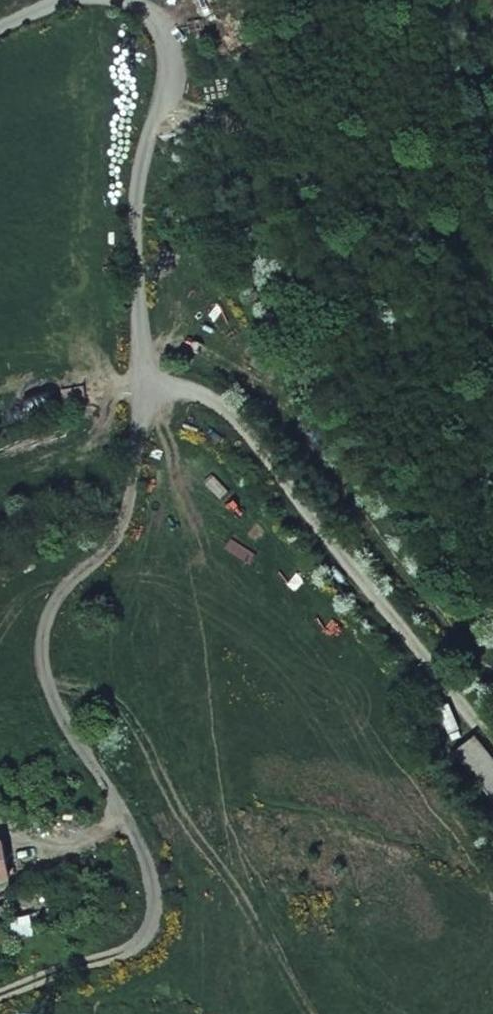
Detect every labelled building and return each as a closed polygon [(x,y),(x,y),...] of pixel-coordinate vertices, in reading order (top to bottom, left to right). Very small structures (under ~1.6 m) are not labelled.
[(452,752),(492,804),(492,757),(474,734),(452,752)] [(9,878),(1,837),(0,838),(0,881),(9,878)] [(6,941),(4,929),(13,927),(7,905),(0,906),(0,942),(6,941)]
